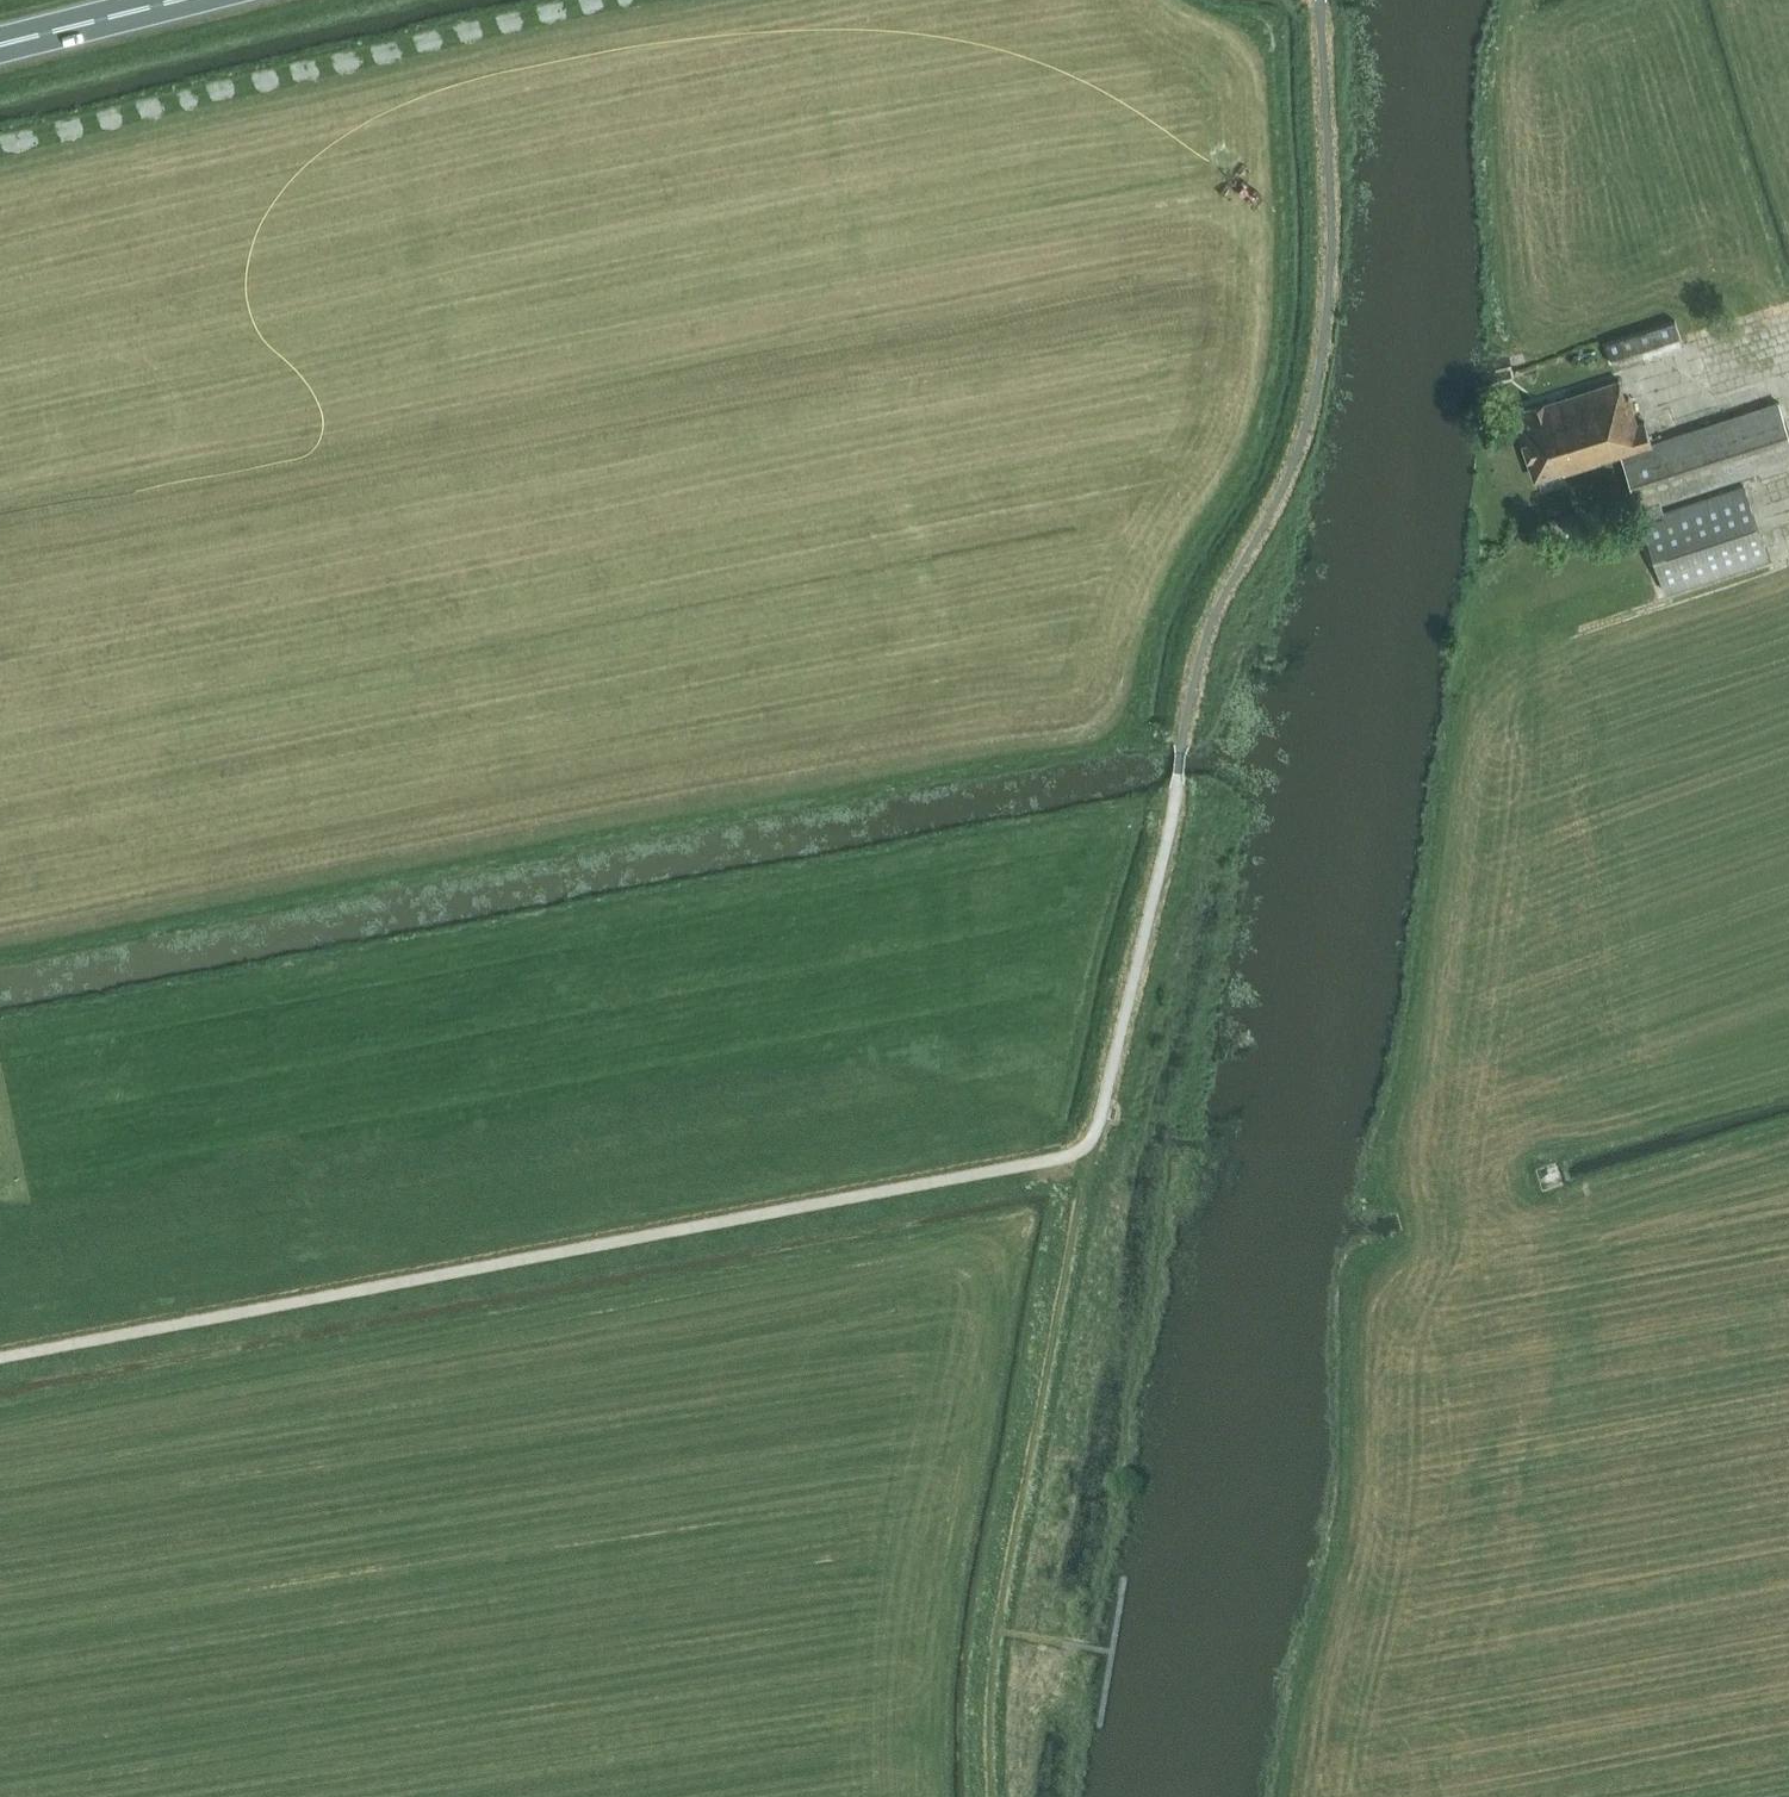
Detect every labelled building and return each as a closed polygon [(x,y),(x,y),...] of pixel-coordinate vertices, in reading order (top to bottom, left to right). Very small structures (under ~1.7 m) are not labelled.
[(1684,345),(1676,321),(1608,343),(1616,367),(1684,345)] [(1639,509),(1665,591),(1769,559),(1744,484),(1664,510),(1661,502),(1788,461),(1788,434),(1779,403),(1652,443),(1644,420),(1637,423),(1628,396),(1625,397),(1619,378),(1523,409),(1524,414),(1517,416),(1536,475),(1556,469),(1557,474),(1620,453),(1638,509),(1639,509)] [(1582,530),(1578,520),(1564,524),(1567,535),(1582,530)]
